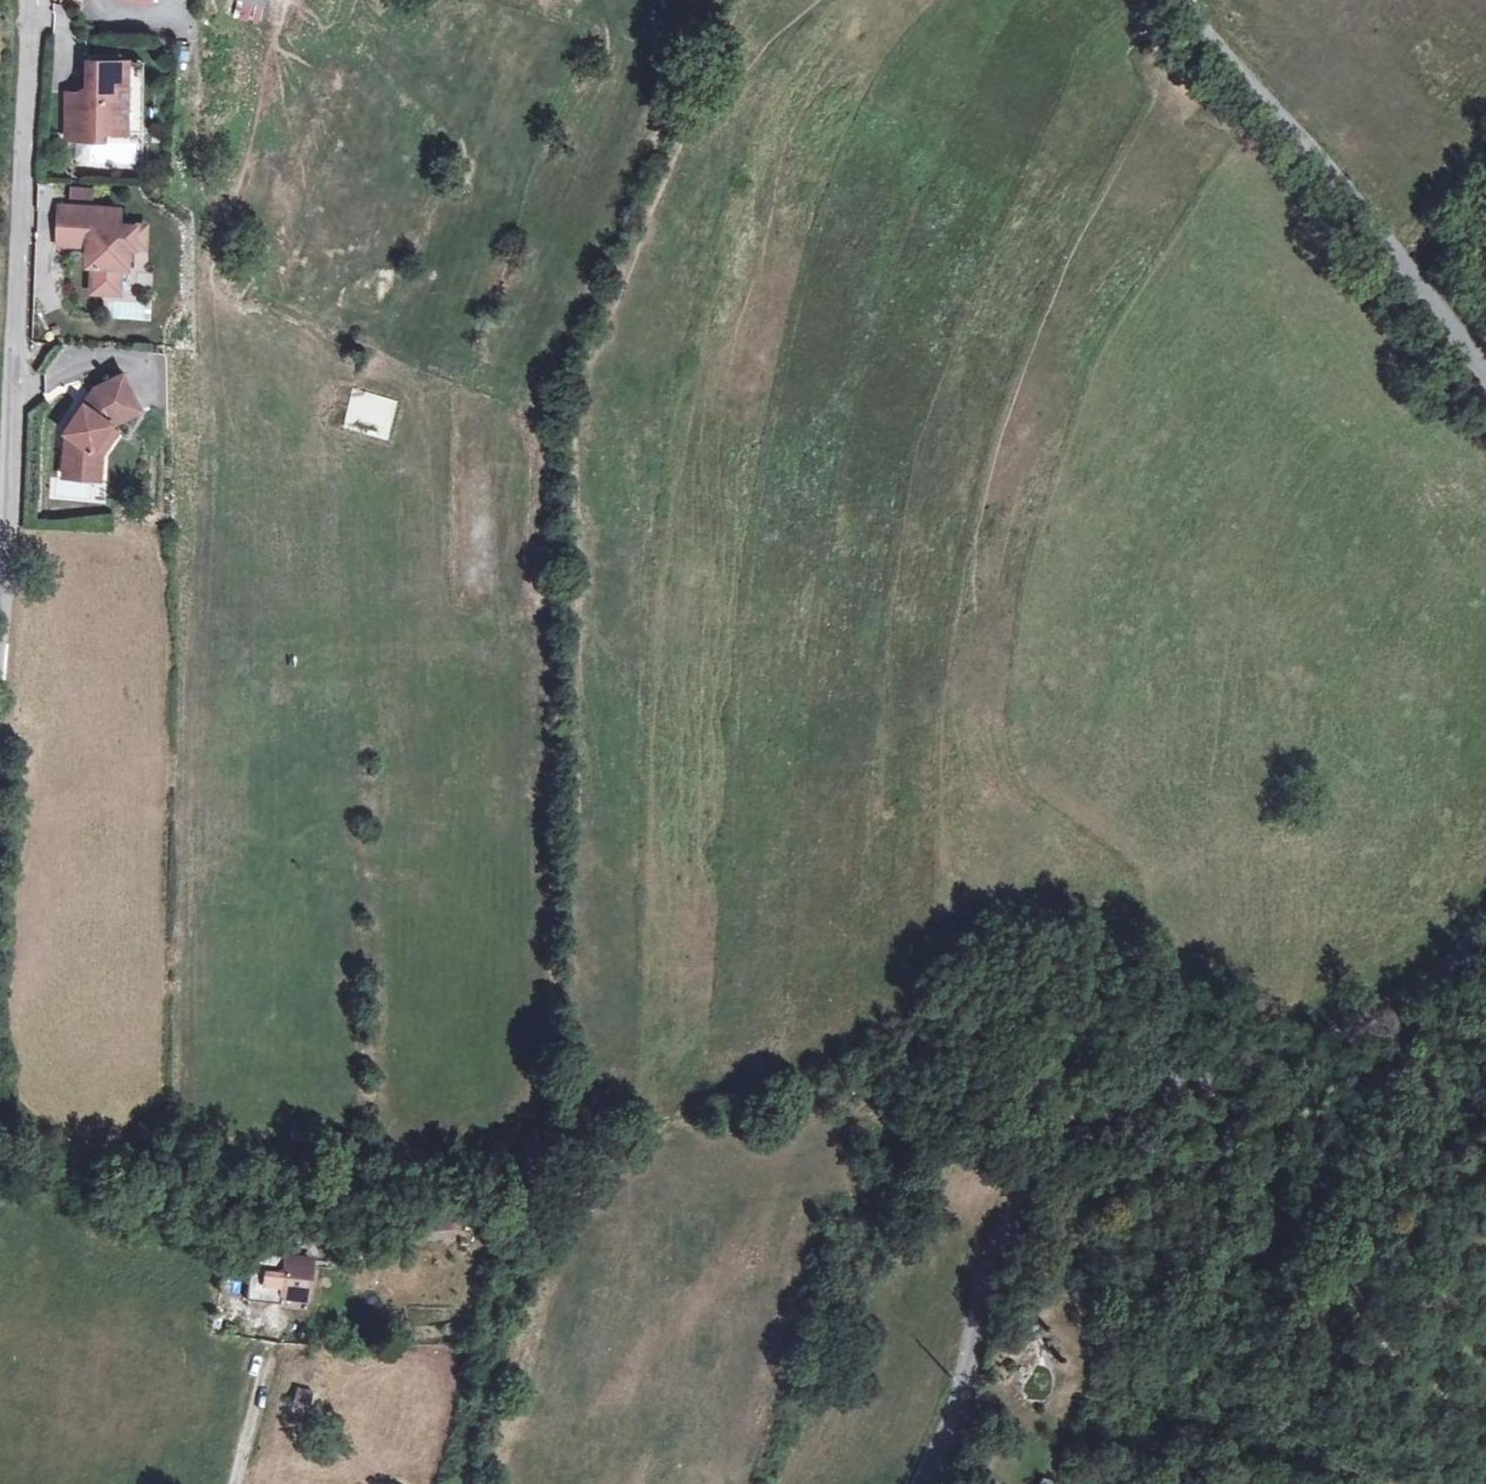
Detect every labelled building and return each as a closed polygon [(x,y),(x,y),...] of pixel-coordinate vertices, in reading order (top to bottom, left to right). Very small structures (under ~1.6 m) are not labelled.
[(105,2),(120,4),(119,9),(144,12),(146,0),(105,0),(105,2)] [(130,121),(130,68),(108,68),(108,60),(90,60),(90,92),(70,92),(70,138),(91,138),(91,131),(108,131),(108,121),(130,121)] [(145,60),(108,60),(108,68),(130,68),(130,121),(108,121),(108,131),(145,131),(145,60)] [(69,187),(69,200),(95,201),(95,187),(69,187)] [(72,202),(71,221),(95,222),(96,203),(72,202)] [(90,258),(89,273),(90,275),(90,277),(91,278),(93,279),(94,279),(94,306),(121,307),(122,279),(129,279),(129,259),(136,259),(137,239),(120,238),(120,223),(95,222),(71,221),(61,221),(60,257),(90,258)] [(64,463),(64,482),(92,484),(94,462),(111,434),(140,421),(124,386),(95,398),(66,442),(74,447),(64,463)] [(120,439),(111,434),(94,462),(102,467),(120,439)] [(102,467),(94,462),(92,484),(64,482),(63,488),(100,491),(102,467)] [(439,1239),(452,1236),(450,1225),(437,1228),(439,1239)] [(286,1260),(282,1298),(308,1300),(311,1262),(286,1260)] [(257,1301),(282,1304),(282,1298),(284,1285),(259,1282),(257,1301)] [(299,1390),(294,1413),(308,1416),(313,1394),(299,1390)]
